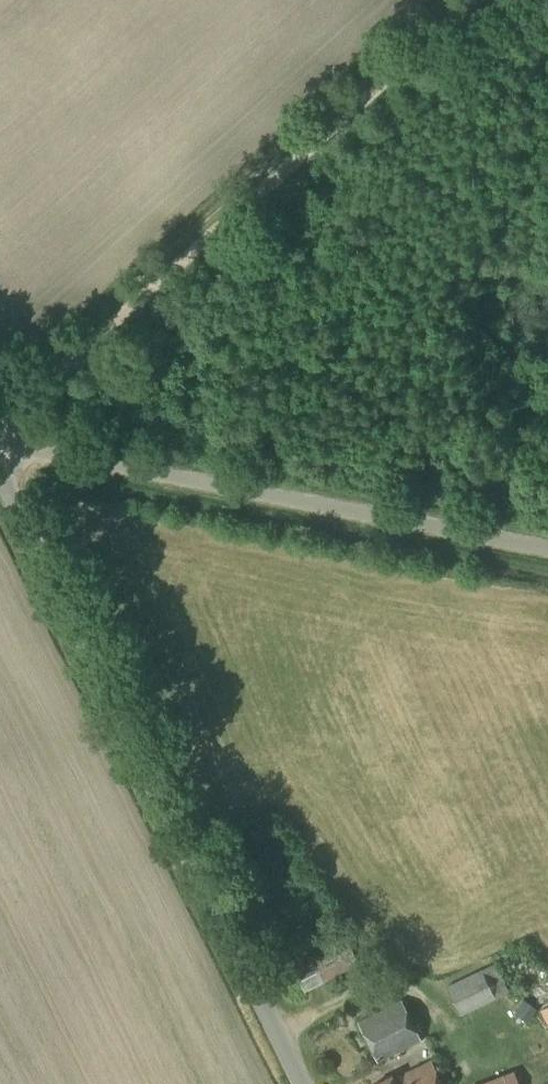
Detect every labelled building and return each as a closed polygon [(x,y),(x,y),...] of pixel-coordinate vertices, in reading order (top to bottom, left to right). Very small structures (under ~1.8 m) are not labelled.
[(294,969),(305,990),(358,964),(348,942),(294,969)] [(460,1016),(509,991),(496,962),(446,986),(460,1016)] [(375,1063),(422,1041),(403,999),(356,1021),(375,1063)] [(537,1010),(524,1000),(517,1010),(530,1020),(537,1010)] [(431,1061),(394,1079),(392,1075),(375,1083),(442,1083),(431,1061)] [(514,1070),(477,1083),(519,1083),(514,1070)]
